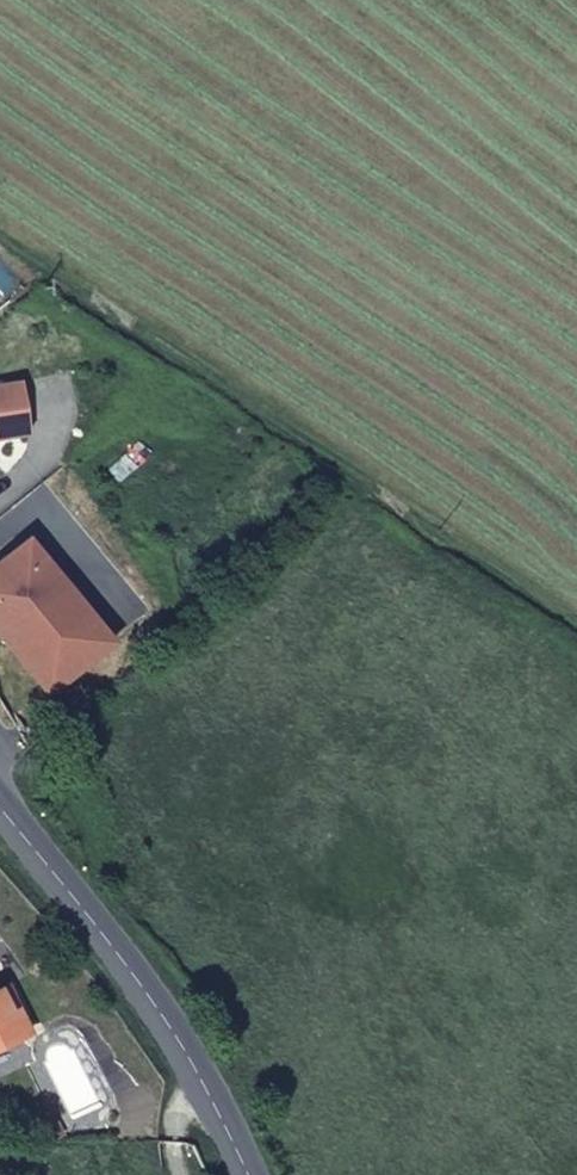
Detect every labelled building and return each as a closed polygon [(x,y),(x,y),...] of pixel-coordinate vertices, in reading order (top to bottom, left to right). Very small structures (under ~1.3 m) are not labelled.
[(27,438),(20,386),(0,388),(0,442),(27,438)] [(86,641),(35,682),(47,696),(110,647),(28,543),(16,553),(86,641)] [(0,565),(0,638),(35,682),(86,641),(16,553),(0,565)] [(0,1014),(0,1048),(25,1037),(13,1011),(1,1017),(0,1014)]
